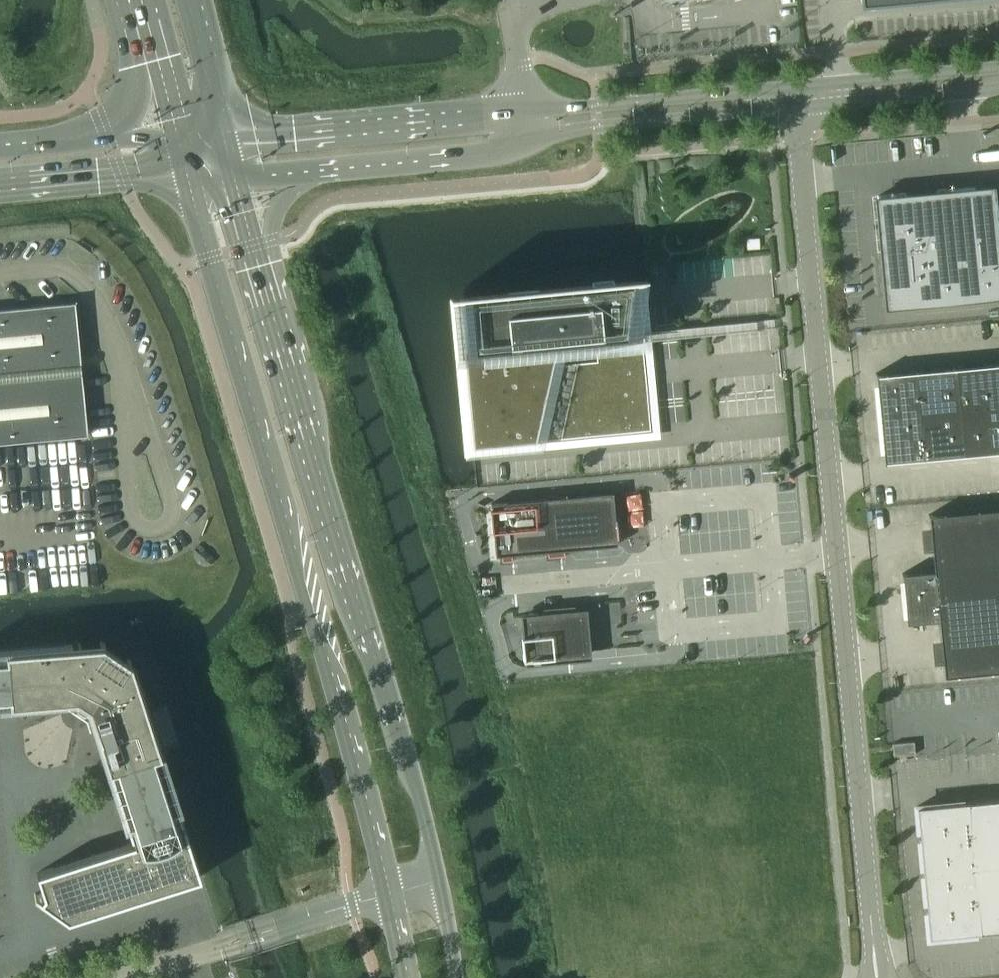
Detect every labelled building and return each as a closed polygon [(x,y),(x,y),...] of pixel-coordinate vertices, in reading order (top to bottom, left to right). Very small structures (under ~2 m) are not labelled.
[(878,195),(883,247),(879,248),(885,308),(998,297),(998,230),(995,185),(878,195)] [(553,364),(556,349),(568,348),(596,345),(642,341),(642,340),(641,331),(638,298),(636,270),(458,287),(473,446),(536,440),(553,364)] [(87,434),(75,302),(0,309),(0,443),(87,434)] [(956,367),(960,411),(988,408),(998,407),(998,363),(956,367)] [(960,411),(956,367),(916,371),(920,414),(960,411)] [(920,414),(916,371),(878,374),(877,373),(876,373),(885,463),(886,462),(886,461),(924,457),(920,414)] [(988,408),(992,451),(998,451),(998,407),(988,408)] [(992,451),(988,408),(960,411),(964,454),(992,451)] [(964,454),(960,411),(920,414),(924,457),(964,454)] [(613,492),(492,503),(496,555),(502,555),(503,561),(514,560),(514,559),(513,559),(513,554),(537,552),(547,551),(548,551),(549,557),(558,556),(566,555),(566,554),(565,554),(565,549),(597,546),(617,544),(616,525),(617,525),(617,518),(616,518),(613,492)] [(955,674),(998,670),(998,508),(929,515),(934,570),(902,573),(907,622),(939,619),(944,668),(944,675),(955,674)] [(528,642),(524,642),(525,652),(526,665),(580,660),(578,643),(576,622),(575,609),(538,613),(526,614),(528,638),(528,642)] [(79,650),(66,651),(66,647),(72,646),(72,644),(0,650),(0,704),(68,698),(63,706),(70,710),(69,711),(69,713),(69,714),(69,715),(70,717),(71,718),(72,718),(73,719),(75,719),(76,719),(78,718),(79,718),(80,717),(86,721),(91,714),(132,841),(36,872),(43,894),(39,899),(67,919),(200,876),(140,689),(137,690),(139,696),(135,697),(118,661),(100,649),(79,650)] [(914,741),(893,743),(893,744),(893,747),(894,753),(894,756),(916,754),(914,741)] [(924,871),(998,864),(998,799),(918,806),(924,871)] [(924,871),(930,937),(998,931),(998,864),(924,871)]
